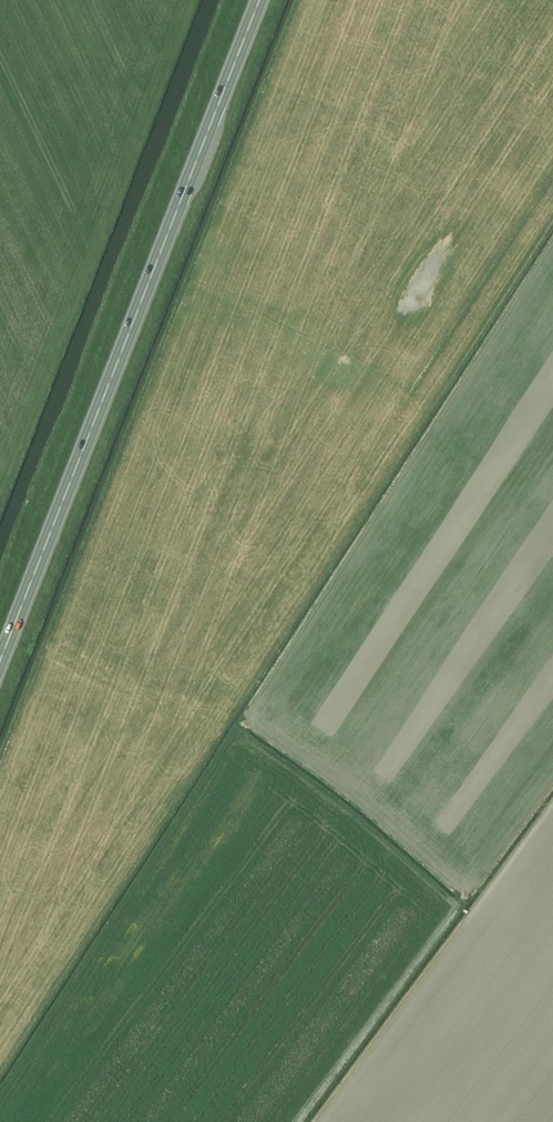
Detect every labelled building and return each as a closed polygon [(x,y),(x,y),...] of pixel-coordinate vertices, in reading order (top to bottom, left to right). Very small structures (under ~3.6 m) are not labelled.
[(212,136),(216,126),(211,124),(207,134),(212,136)]
